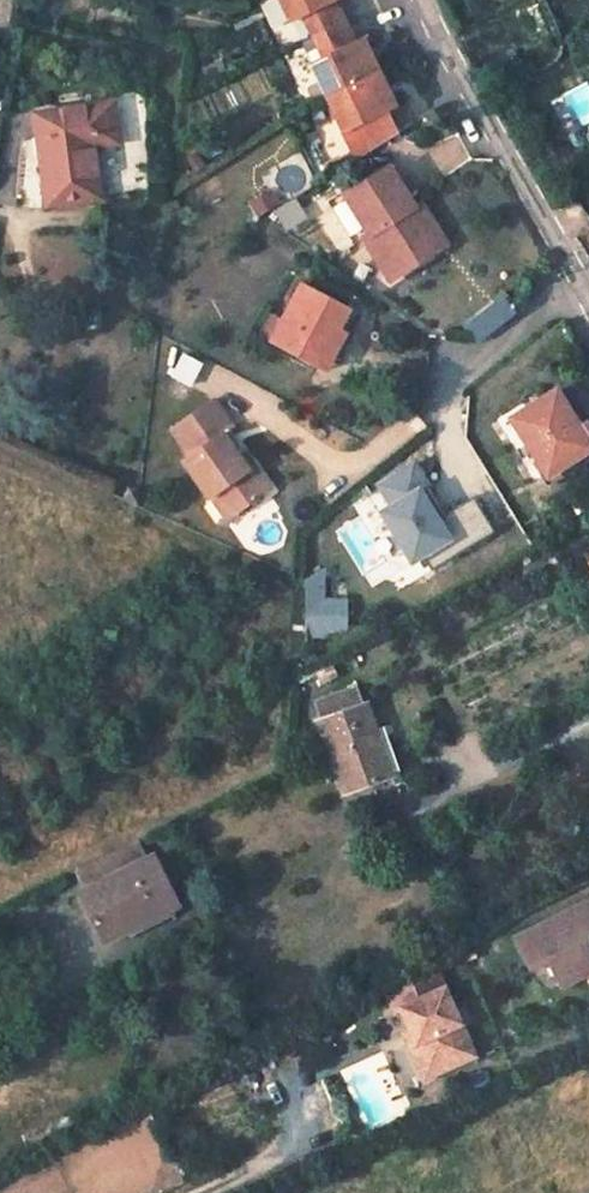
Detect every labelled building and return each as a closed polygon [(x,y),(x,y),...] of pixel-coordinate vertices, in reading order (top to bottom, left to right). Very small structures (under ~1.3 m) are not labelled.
[(294,18),(307,12),(318,33),(338,23),(327,1),(330,0),(285,0),(294,18)] [(337,0),(330,0),(327,1),(338,23),(341,22),(347,19),(337,0)] [(338,23),(349,45),(358,41),(347,19),(341,22),(338,23)] [(345,88),(366,78),(372,76),(374,74),(383,70),(372,49),(366,37),(358,41),(349,45),(338,23),(318,33),(328,55),(315,61),(332,95),(345,88)] [(366,78),(345,88),(332,95),(349,127),(361,120),(374,145),(394,133),(382,109),(390,105),(398,101),(392,89),(383,70),(374,74),(372,76),(366,78)] [(120,140),(115,100),(37,111),(48,204),(103,195),(96,143),(120,140)] [(382,109),(394,133),(401,128),(390,105),(382,109)] [(349,192),(373,229),(367,234),(394,276),(436,249),(411,209),(418,204),(393,165),(349,192)] [(450,240),(424,201),(418,204),(411,209),(436,249),(450,240)] [(316,364),(335,328),(340,331),(351,309),(305,284),(274,340),(316,364)] [(476,342),(510,314),(497,299),(463,327),(476,342)] [(329,371),(347,334),(340,331),(335,328),(316,364),(329,371)] [(556,387),(512,416),(548,473),(588,447),(588,440),(579,424),(556,387)] [(246,472),(223,437),(231,432),(235,429),(217,402),(174,431),(191,456),(183,462),(208,501),(212,498),(221,492),(237,515),(271,492),(254,467),(246,472)] [(579,424),(588,440),(588,418),(579,424)] [(223,437),(246,472),(254,467),(231,432),(223,437)] [(548,473),(543,476),(549,486),(588,460),(588,447),(548,473)] [(368,506),(400,563),(443,539),(413,485),(423,480),(410,457),(368,481),(379,500),(368,506)] [(138,501),(140,488),(130,483),(126,495),(138,501)] [(212,498),(227,521),(236,516),(237,515),(221,492),(212,498)] [(362,521),(343,528),(358,567),(378,559),(362,521)] [(324,632),(348,626),(346,591),(325,593),(324,566),(305,578),(305,640),(324,632)] [(385,776),(370,733),(376,731),(366,703),(318,720),(342,791),(385,776)] [(134,838),(76,867),(86,887),(144,858),(134,838)] [(172,895),(153,854),(144,858),(86,887),(80,890),(104,940),(142,921),(137,912),(172,895)] [(137,912),(142,921),(177,904),(172,895),(137,912)] [(517,936),(531,965),(549,956),(561,981),(588,968),(588,939),(586,932),(588,931),(588,901),(517,936)] [(392,1010),(398,1007),(408,1029),(424,1064),(469,1044),(435,969),(383,992),(392,1010)] [(422,1078),(474,1055),(469,1044),(424,1064),(408,1029),(401,1032),(422,1078)]
